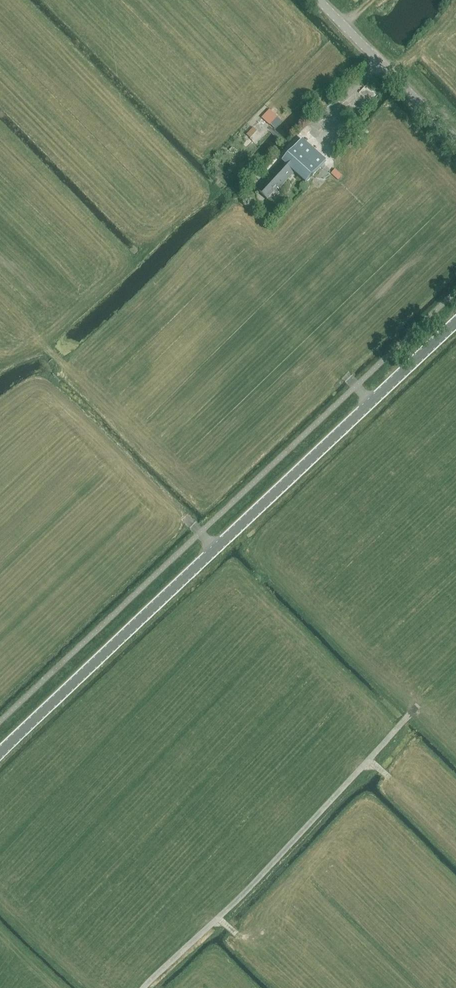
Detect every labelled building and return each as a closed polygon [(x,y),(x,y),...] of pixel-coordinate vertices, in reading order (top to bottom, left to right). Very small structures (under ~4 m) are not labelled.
[(277,117),(278,117),(269,109),(261,118),(270,125),(277,117)] [(275,129),(282,121),(277,117),(270,125),(275,129)] [(250,138),(257,131),(253,127),(246,135),(250,138)] [(306,183),(326,161),(302,140),(267,179),(268,180),(258,191),(267,199),(277,188),(278,189),(294,172),(306,183)] [(331,174),(339,180),(343,176),(335,169),(331,174)]
